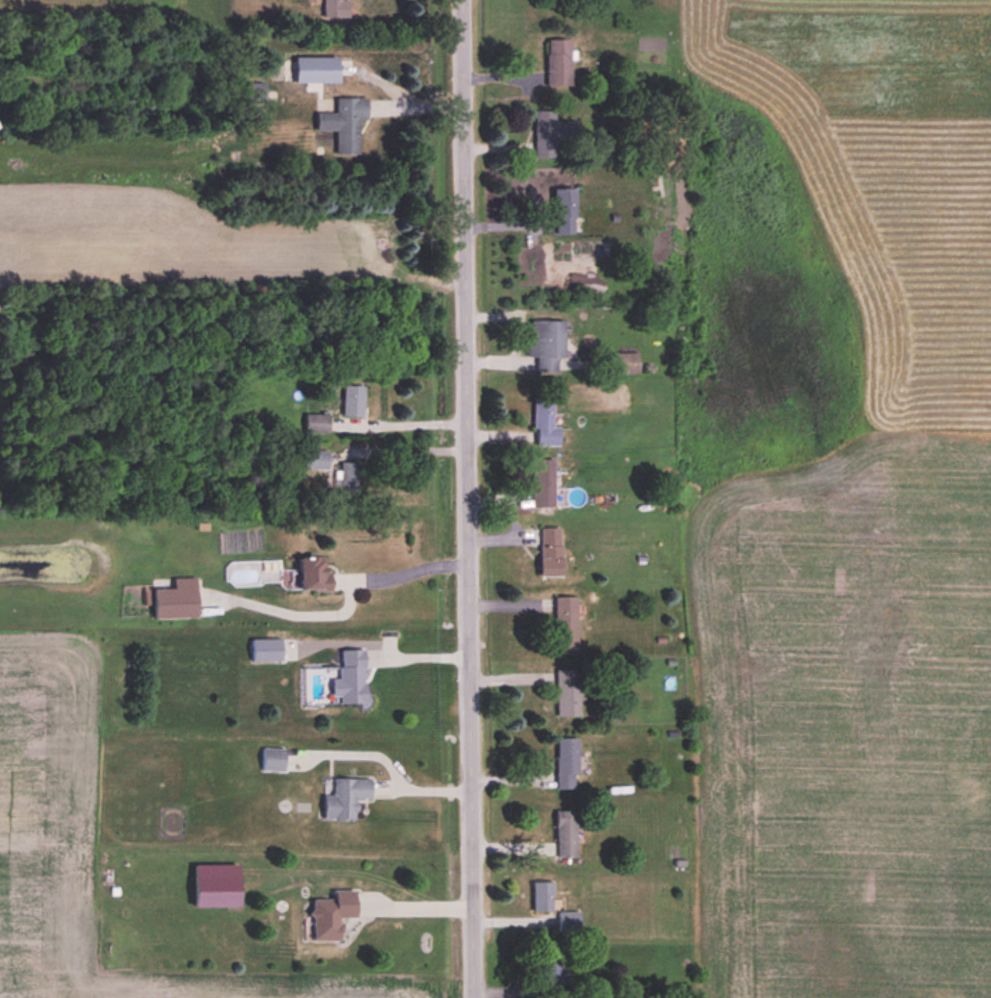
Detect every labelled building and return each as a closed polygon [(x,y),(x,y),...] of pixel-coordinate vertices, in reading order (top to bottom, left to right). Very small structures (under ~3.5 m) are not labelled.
[(349,19),(349,0),(342,0),(323,0),(323,19),(349,19)] [(571,41),(547,41),(547,87),(571,87),(571,41)] [(248,84),(248,102),(265,102),(265,84),(248,84)] [(367,99),(335,99),(335,114),(316,114),(317,132),(336,132),(336,155),(359,155),(359,121),(367,121),(367,99)] [(535,159),(555,159),(556,142),(574,142),(574,123),(555,123),(555,113),(535,112),(535,159)] [(555,190),(555,235),(575,235),(575,190),(555,190)] [(564,322),(530,322),(530,357),(538,357),(538,373),(557,373),(557,358),(564,358),(564,322)] [(638,354),(608,354),(608,375),(638,375),(638,354)] [(364,386),(343,386),(343,418),(364,418),(364,386)] [(559,446),(559,428),(553,428),(553,399),(534,399),(534,446),(559,446)] [(329,415),(306,415),(306,433),(329,433),(329,415)] [(328,451),(304,451),(304,470),(328,470),(328,451)] [(553,509),(553,460),(532,460),(532,509),(553,509)] [(359,495),(359,464),(340,463),(340,495),(359,495)] [(540,529),(540,578),(561,578),(561,529),(540,529)] [(299,558),(299,592),(331,592),(331,583),(324,583),(324,558),(299,558)] [(197,620),(196,579),(173,580),(173,590),(154,591),(154,621),(197,620)] [(577,652),(577,599),(555,599),(555,652),(577,652)] [(251,661),(286,661),(286,642),(251,642),(251,661)] [(340,706),(366,705),(366,651),(340,651),(340,706)] [(578,718),(578,671),(556,671),(556,718),(578,718)] [(577,740),(556,740),(556,791),(577,791),(577,740)] [(284,751),(262,751),(262,772),(284,772),(284,751)] [(324,796),(324,821),(356,822),(356,801),(370,801),(370,780),(333,780),(332,796),(324,796)] [(577,858),(577,813),(556,813),(556,858),(577,858)] [(533,913),(553,913),(553,883),(533,883),(533,913)] [(312,901),(312,943),(340,943),(340,919),(355,919),(355,892),(333,892),(333,901),(312,901)] [(558,932),(578,932),(578,913),(558,913),(558,932)] [(563,986),(561,956),(538,957),(539,987),(563,986)]
